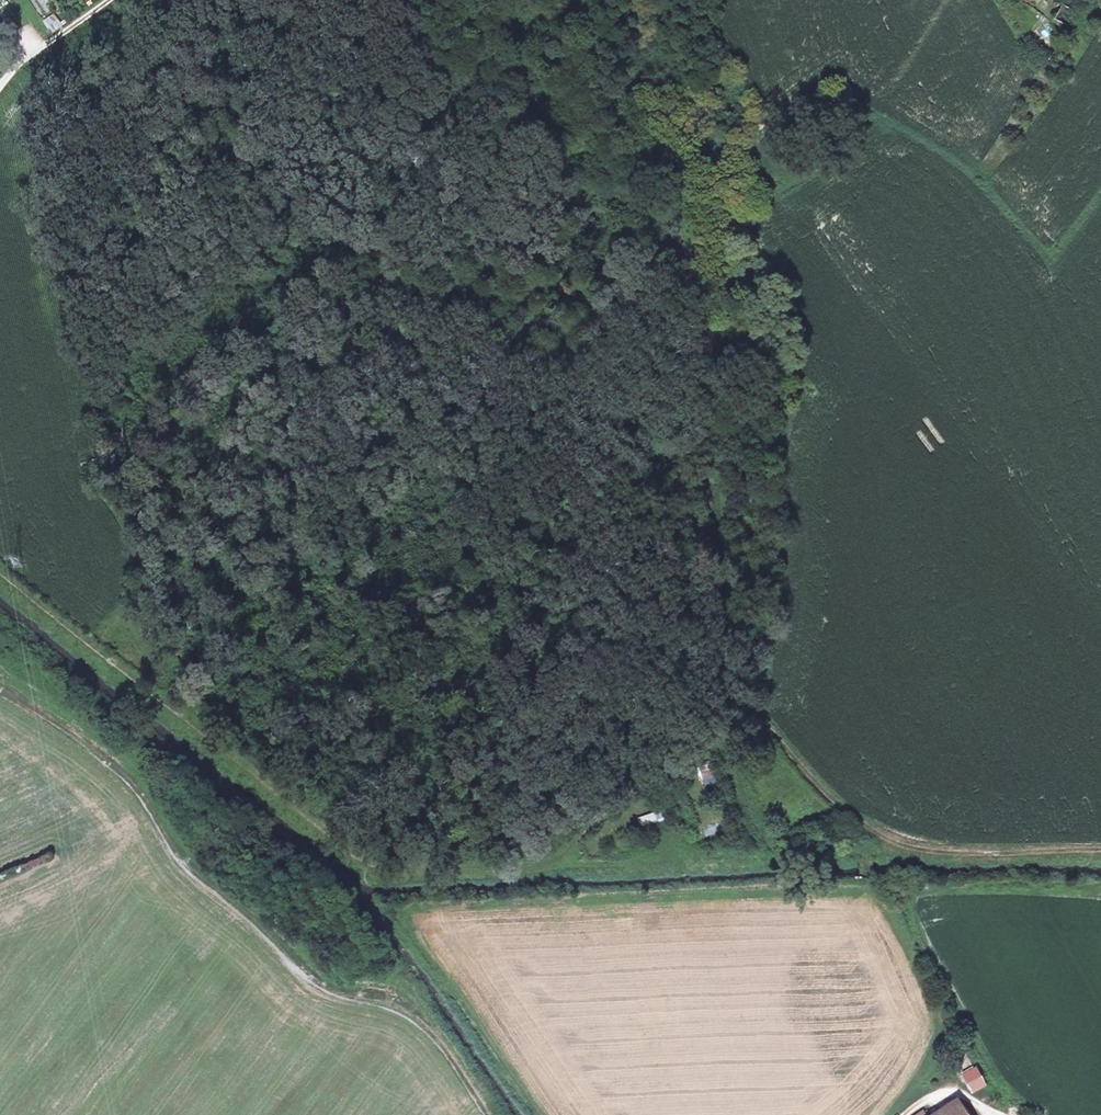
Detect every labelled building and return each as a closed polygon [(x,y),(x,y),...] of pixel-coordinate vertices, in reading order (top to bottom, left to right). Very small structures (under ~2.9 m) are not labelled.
[(1060,5),(1073,12),(1079,2),(1076,0),(1063,0),(1060,5)] [(1073,12),(1060,5),(1051,22),(1064,29),(1073,12)] [(53,14),(43,20),(51,32),(61,26),(53,14)] [(713,764),(701,765),(703,784),(714,783),(713,764)] [(640,827),(667,820),(664,809),(637,816),(640,827)] [(975,1065),(963,1073),(972,1088),(984,1080),(975,1065)] [(955,1098),(931,1114),(966,1114),(955,1098)]
